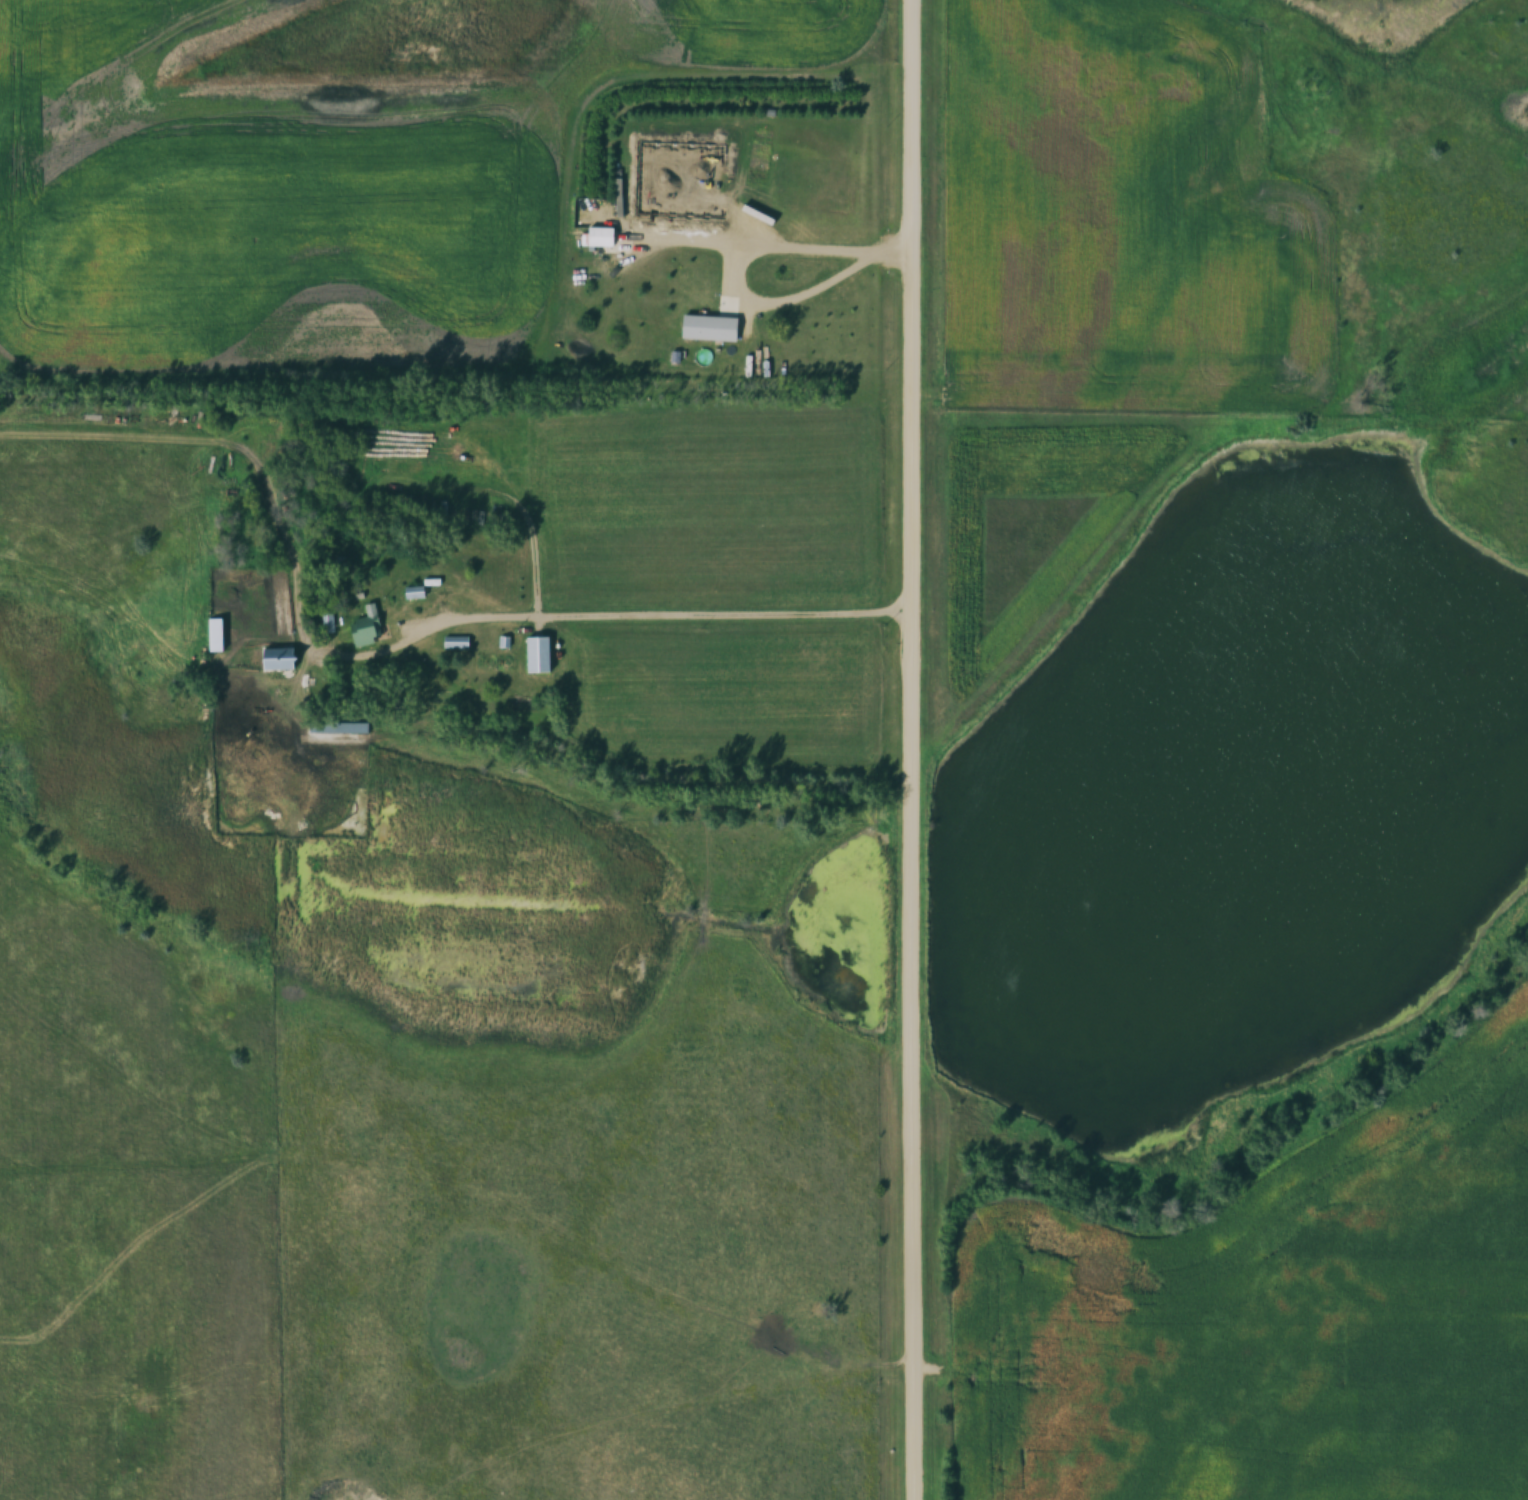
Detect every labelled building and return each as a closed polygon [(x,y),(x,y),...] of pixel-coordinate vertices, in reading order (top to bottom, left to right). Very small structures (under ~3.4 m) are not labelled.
[(611,246),(611,227),(585,227),(585,246),(611,246)] [(737,316),(679,315),(679,339),(736,341),(737,316)] [(361,605),(363,617),(349,619),(354,646),(381,641),(374,602),(361,605)] [(526,637),(526,672),(550,672),(550,637),(526,637)] [(295,670),(295,648),(262,648),(262,670),(295,670)] [(305,733),(364,733),(364,722),(305,722),(305,733)]
